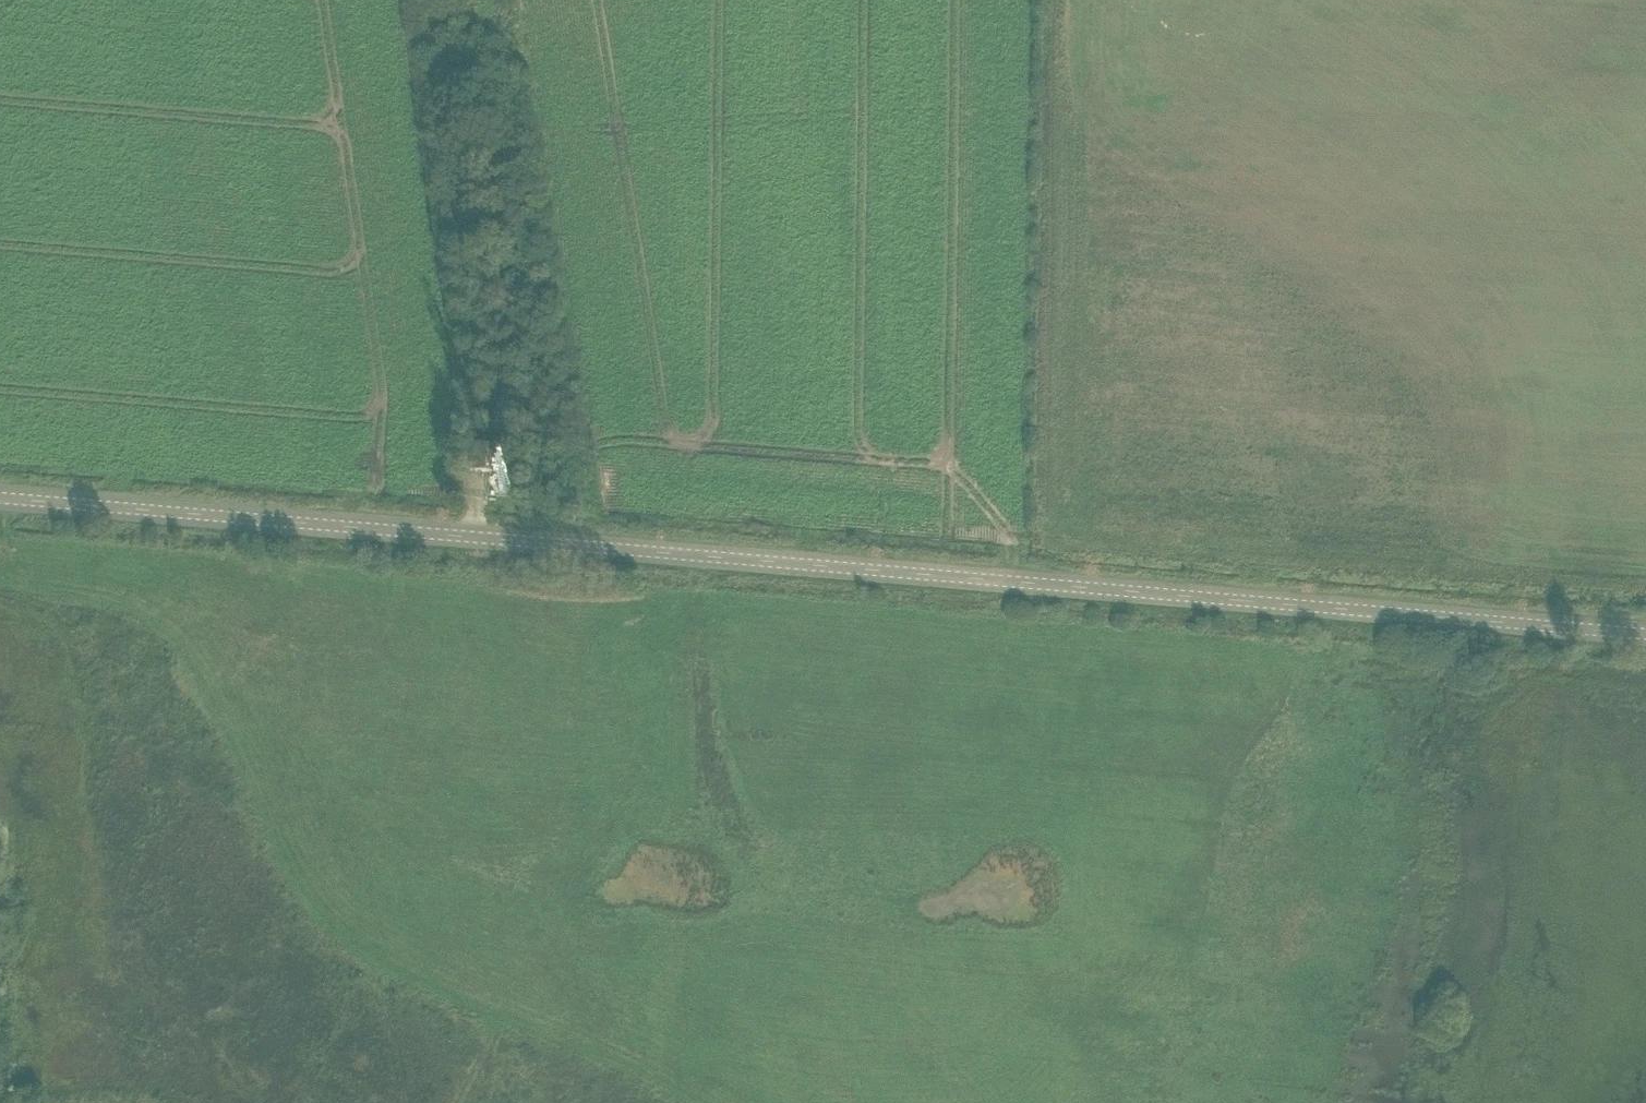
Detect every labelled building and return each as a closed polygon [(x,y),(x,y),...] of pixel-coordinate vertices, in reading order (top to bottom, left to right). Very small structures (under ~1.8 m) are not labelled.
[(471,471),(501,473),(503,446),(473,443),(471,471)]
